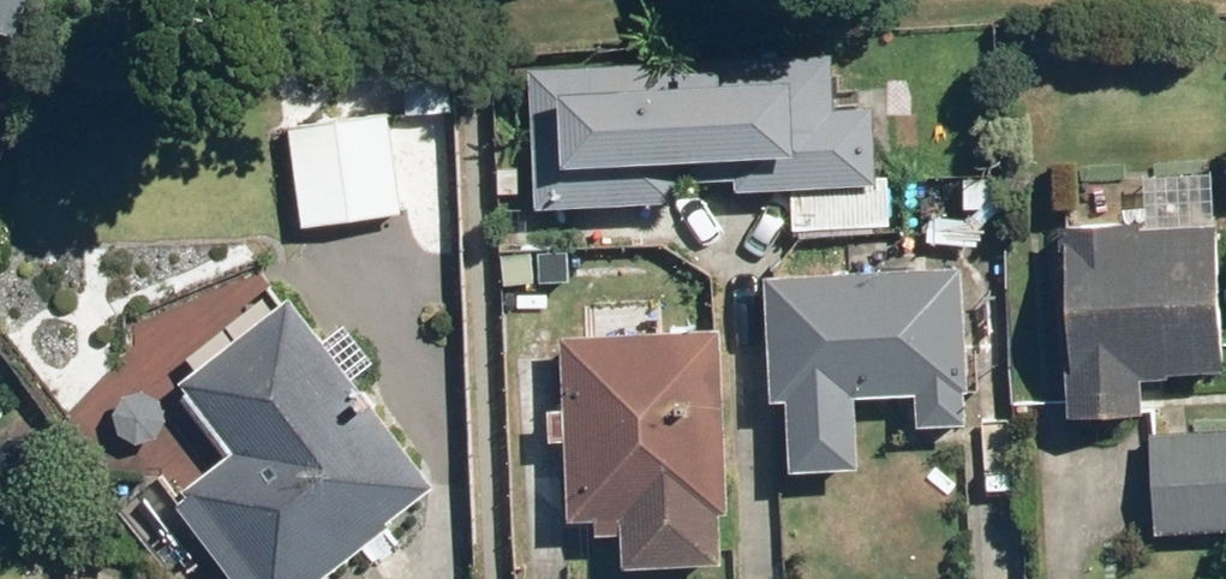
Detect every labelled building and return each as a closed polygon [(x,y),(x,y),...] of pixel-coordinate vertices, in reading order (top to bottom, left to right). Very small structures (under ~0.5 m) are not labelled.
[(6,33),(16,0),(0,0),(0,31),(6,33)] [(680,194),(678,159),(748,155),(750,191),(799,188),(802,225),(899,220),(896,177),(883,177),(879,103),(845,105),(841,50),(535,66),(543,202),(680,194)] [(414,57),(417,111),(461,109),(458,55),(414,57)] [(297,128),(312,223),(415,207),(400,112),(297,128)] [(1071,413),(1148,412),(1147,375),(1225,373),(1225,281),(1225,223),(1067,226),(1071,413)] [(770,272),(777,396),(789,395),(793,466),(862,462),(858,392),(919,389),(921,423),(971,421),(969,387),(975,387),(968,261),(770,272)] [(445,479),(300,290),(190,374),(245,446),(195,485),(199,490),(183,501),(243,578),(314,578),(445,479)] [(566,332),(576,514),(601,513),(602,528),(626,527),(628,562),(727,557),(724,506),(734,505),(724,324),(566,332)] [(1158,530),(1225,527),(1225,427),(1154,430),(1158,530)]
